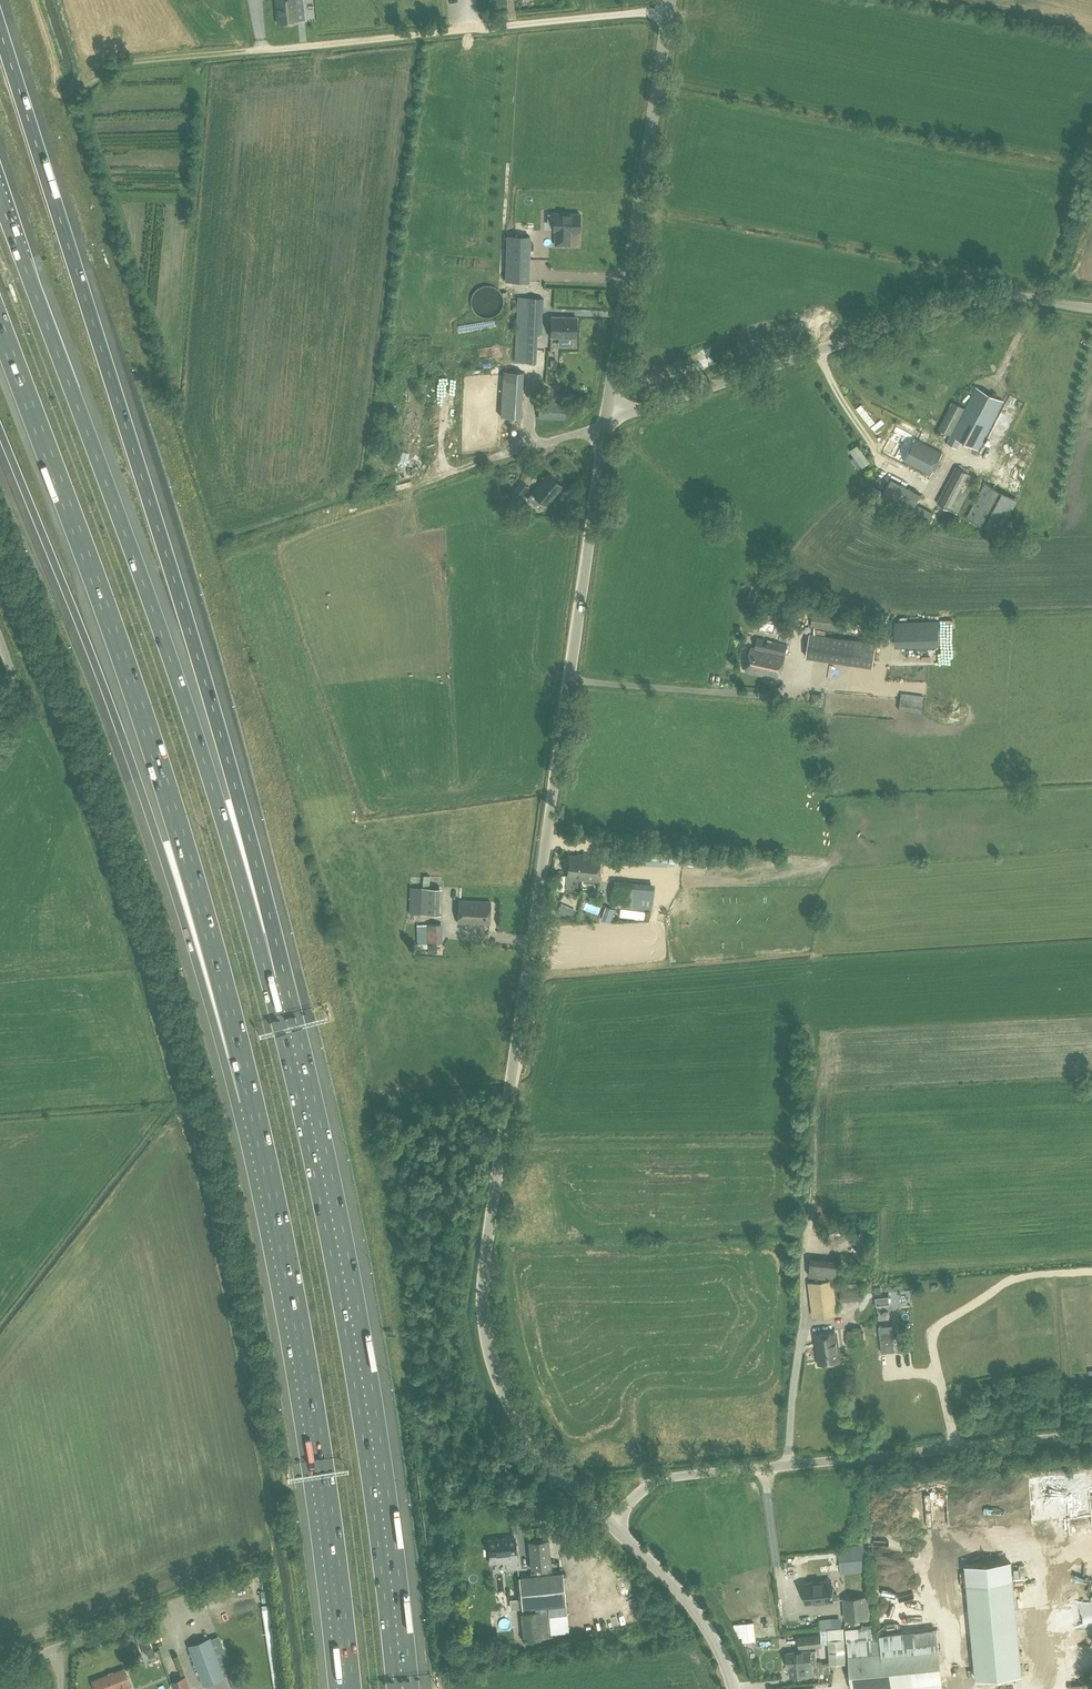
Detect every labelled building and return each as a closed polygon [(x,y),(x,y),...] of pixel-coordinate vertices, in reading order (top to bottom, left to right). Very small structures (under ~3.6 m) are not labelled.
[(298,21),(296,0),(276,0),(278,23),(298,21)] [(578,212),(551,212),(551,231),(553,231),(553,245),(569,246),(570,232),(578,232),(578,212)] [(492,286),(489,285),(487,285),(484,286),(482,286),(479,288),(477,289),(475,291),(474,293),(472,296),(472,298),(471,301),(472,304),(472,306),(473,309),(475,311),(476,313),(478,315),(481,316),(483,317),(486,317),(489,318),(491,317),(494,316),(496,315),(498,314),(500,312),(502,309),(503,307),(504,305),(504,302),(504,299),(503,297),(502,294),(501,292),(499,290),(497,288),(495,287),(492,286)] [(517,297),(515,332),(516,332),(515,362),(536,362),(537,334),(542,334),(544,298),(517,297)] [(575,316),(549,315),(548,337),(551,337),(574,338),(575,338),(575,316)] [(976,386),(965,408),(952,401),(938,428),(951,435),(947,443),(957,448),(961,440),(979,450),(1004,401),(976,386)] [(541,401),(539,418),(565,419),(566,402),(541,401)] [(942,452),(914,438),(913,440),(901,433),(891,451),(905,458),(904,460),(931,474),(942,452)] [(956,467),(937,503),(949,510),(957,513),(977,477),(966,471),(968,468),(962,465),(960,468),(956,467)] [(532,493),(527,499),(540,509),(542,506),(545,509),(547,505),(563,486),(547,473),(532,493)] [(516,503),(519,499),(528,488),(520,482),(509,496),(516,503)] [(573,501),(572,513),(571,518),(577,519),(580,502),(573,501)] [(766,633),(773,635),(777,616),(767,614),(765,621),(768,622),(766,633)] [(806,657),(848,664),(873,668),(877,643),(852,639),(810,632),(806,657)] [(751,647),(746,671),(780,678),(787,644),(757,638),(755,648),(751,647)] [(901,693),(899,709),(922,712),(924,696),(901,693)] [(626,864),(627,851),(622,851),(622,847),(618,847),(618,851),(615,851),(614,863),(626,864)] [(589,861),(589,856),(578,855),(578,856),(570,856),(569,862),(567,861),(566,870),(568,870),(567,876),(570,877),(570,879),(584,880),(583,861),(589,861)] [(583,861),(584,880),(599,882),(601,857),(589,856),(589,861),(583,861)] [(650,884),(616,880),(613,906),(647,909),(650,884)] [(458,923),(489,924),(490,902),(459,900),(458,923)] [(572,919),(576,910),(561,903),(557,912),(572,919)] [(604,917),(611,920),(614,909),(608,907),(604,917)] [(442,942),(442,924),(426,924),(427,943),(442,942)] [(429,954),(438,953),(437,945),(428,945),(429,954)] [(812,1257),(809,1276),(836,1279),(838,1260),(812,1257)] [(832,1279),(809,1282),(813,1317),(837,1313),(832,1279)] [(889,1297),(876,1298),(877,1306),(890,1304),(889,1297)] [(863,1344),(861,1327),(847,1329),(849,1345),(863,1344)] [(878,1329),(882,1356),(895,1354),(891,1328),(878,1329)] [(816,1335),(817,1343),(820,1363),(839,1360),(835,1332),(820,1334),(816,1335)] [(536,1527),(536,1529),(532,1529),(533,1535),(536,1535),(537,1536),(548,1535),(547,1526),(536,1527)] [(492,1563),(503,1562),(504,1570),(518,1569),(516,1554),(515,1537),(488,1539),(490,1556),(491,1556),(492,1563)] [(552,1567),(549,1540),(528,1541),(531,1569),(552,1567)] [(848,1573),(866,1572),(865,1561),(847,1562),(848,1573)] [(1011,1562),(964,1567),(975,1678),(1022,1674),(1011,1562)] [(563,1571),(518,1576),(522,1610),(566,1605),(563,1571)] [(833,1600),(832,1592),(834,1592),(834,1588),(832,1589),(831,1580),(805,1583),(807,1603),(833,1600)] [(900,1590),(911,1589),(910,1580),(899,1581),(900,1590)] [(260,1590),(262,1602),(271,1600),(269,1589),(260,1590)] [(843,1598),(845,1619),(845,1620),(873,1617),(870,1595),(843,1598)] [(1018,1625),(1047,1624),(1045,1596),(1017,1597),(1018,1625)] [(1079,1605),(1088,1605),(1088,1597),(1080,1596),(1079,1605)] [(880,1627),(890,1627),(889,1607),(879,1607),(880,1627)] [(552,1636),(550,1610),(521,1612),(524,1639),(552,1636)] [(1049,1624),(1040,1624),(1040,1633),(1049,1633),(1049,1624)] [(146,1630),(135,1634),(141,1650),(152,1646),(146,1630)] [(822,1645),(821,1634),(799,1636),(800,1647),(822,1645)] [(881,1653),(880,1639),(848,1641),(849,1656),(853,1688),(867,1688),(941,1682),(937,1647),(881,1653)] [(830,1664),(846,1663),(844,1640),(829,1640),(830,1664)] [(208,1643),(187,1651),(203,1688),(204,1688),(223,1681),(208,1643)] [(805,1665),(812,1665),(817,1664),(815,1650),(786,1652),(787,1668),(789,1668),(790,1676),(806,1675),(805,1665)] [(118,1687),(119,1688),(132,1688),(130,1683),(124,1668),(91,1680),(95,1688),(114,1688),(118,1687)] [(172,1686),(173,1688),(191,1688),(186,1676),(171,1681),(172,1686)] [(274,1688),(285,1688),(283,1679),(273,1681),(274,1688)] [(785,1688),(785,1681),(774,1681),(774,1688),(785,1688)]
